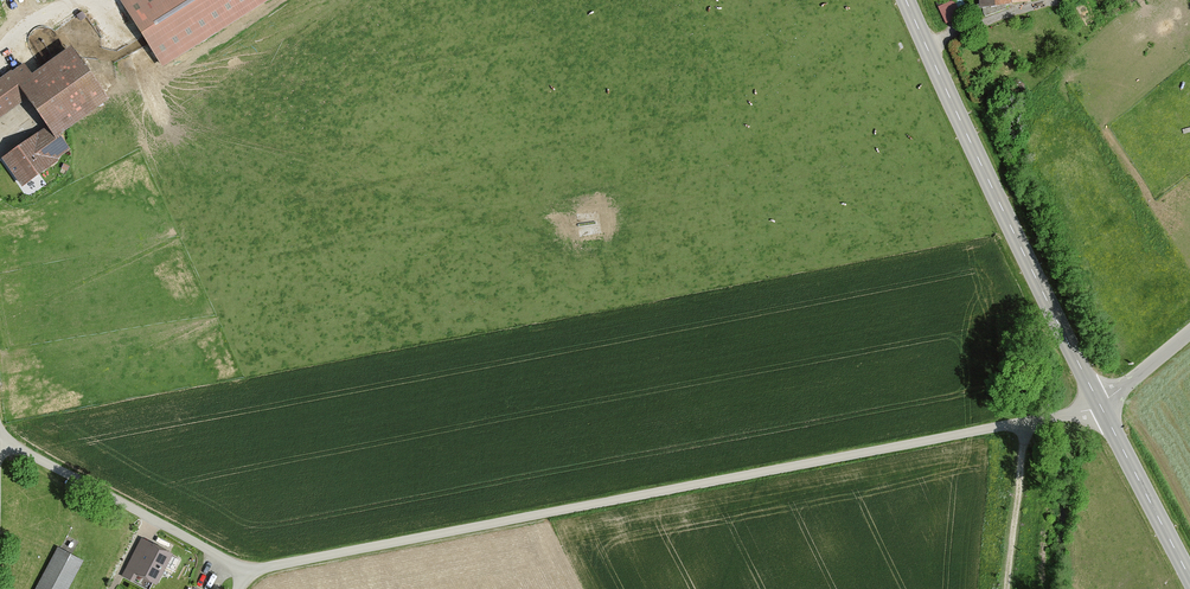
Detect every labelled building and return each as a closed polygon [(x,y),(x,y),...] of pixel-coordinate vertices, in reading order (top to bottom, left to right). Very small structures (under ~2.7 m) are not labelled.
[(121,3),(145,40),(161,65),(262,0),(125,0),(121,3)] [(984,8),(988,7),(989,19),(1009,9),(1008,2),(1030,0),(984,0),(984,8)] [(954,2),(937,9),(943,25),(960,18),(954,2)] [(68,43),(29,70),(23,61),(0,77),(0,114),(26,96),(52,133),(105,96),(79,59),(68,43)] [(25,188),(59,164),(44,142),(38,133),(4,157),(25,188)] [(59,156),(68,150),(56,134),(54,136),(47,140),(59,156)] [(156,585),(171,554),(150,544),(144,556),(135,552),(126,570),(156,585)] [(57,548),(36,588),(68,588),(83,561),(57,548)]
